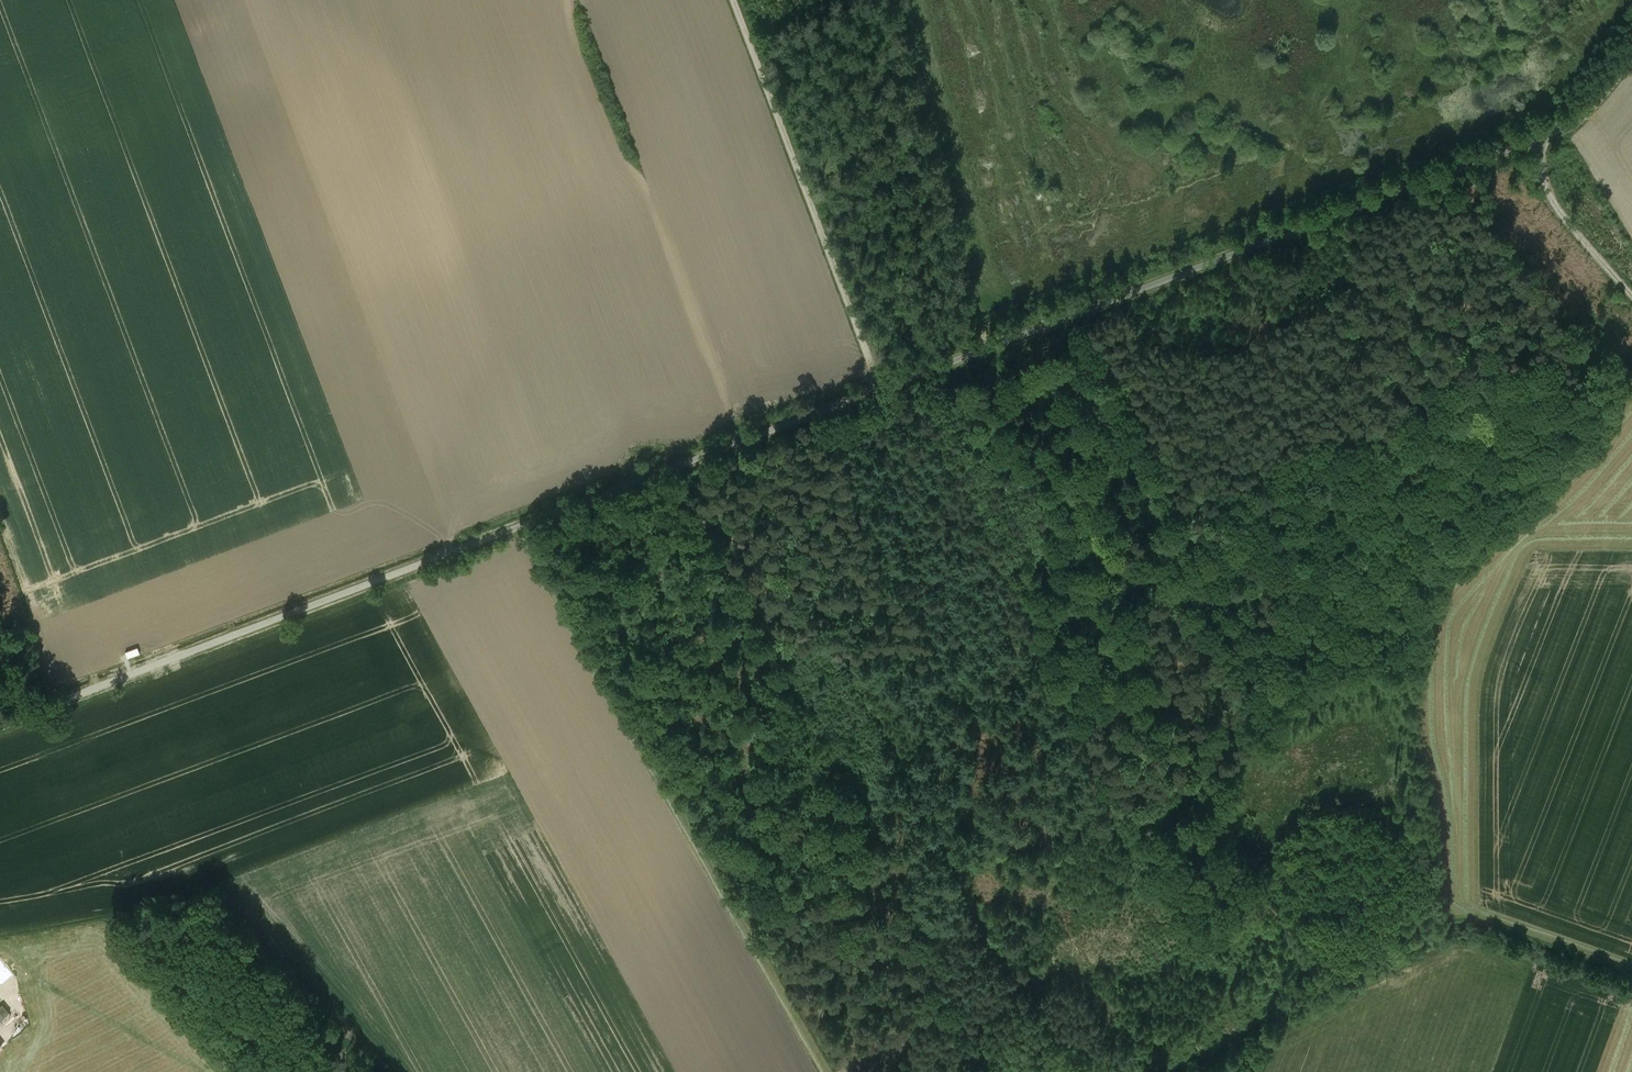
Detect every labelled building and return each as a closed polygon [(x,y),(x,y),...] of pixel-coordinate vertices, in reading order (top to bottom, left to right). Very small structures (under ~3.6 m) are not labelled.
[(124,651),(127,657),(138,653),(135,646),(124,651)]
